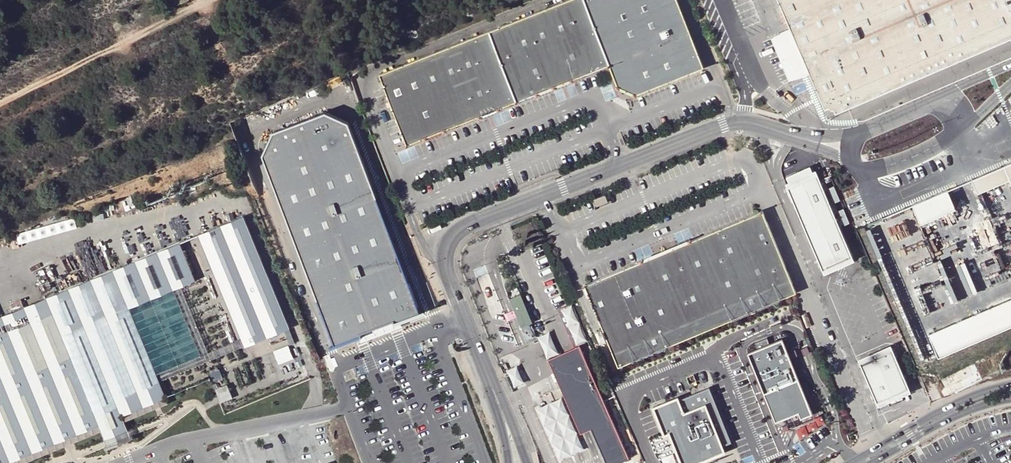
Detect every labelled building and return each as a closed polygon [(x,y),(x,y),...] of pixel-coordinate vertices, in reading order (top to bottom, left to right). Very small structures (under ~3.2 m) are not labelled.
[(488,32),(515,102),(551,88),(608,65),(583,0),(569,0),(488,32)] [(679,0),(583,0),(608,65),(611,64),(619,86),(638,94),(690,74),(705,67),(679,0)] [(792,29),(811,72),(827,109),(830,108),(832,112),(836,110),(837,114),(914,81),(943,69),(1010,40),(1010,0),(780,0),(792,29)] [(792,29),(773,37),(792,81),(804,76),(811,72),(792,29)] [(488,32),(381,74),(409,144),(452,127),(515,102),(488,32)] [(914,81),(916,85),(944,73),(943,69),(914,81)] [(262,155),(335,346),(366,334),(365,331),(399,318),(400,322),(421,313),(348,122),(325,112),(273,132),(262,155)] [(970,182),(977,196),(1010,182),(1010,184),(1010,165),(970,182)] [(818,175),(790,187),(824,269),(852,256),(818,175)] [(957,207),(949,189),(914,203),(921,222),(957,207)] [(607,195),(595,200),(598,207),(609,202),(607,195)] [(764,210),(654,256),(690,337),(798,292),(764,210)] [(243,218),(198,236),(245,348),(290,330),(243,218)] [(159,374),(131,308),(198,280),(182,241),(0,317),(0,462),(9,462),(21,458),(45,448),(67,439),(100,425),(108,443),(110,448),(122,443),(133,438),(131,433),(124,415),(155,402),(168,397),(159,374)] [(50,266),(59,288),(83,278),(73,256),(50,266)] [(620,366),(690,337),(654,256),(587,284),(620,366)] [(521,296),(511,300),(522,326),(532,322),(521,296)] [(928,337),(938,359),(1010,327),(1010,302),(928,337)] [(588,342),(573,306),(561,311),(576,347),(588,342)] [(548,360),(559,354),(550,332),(537,338),(548,360)] [(783,340),(748,354),(775,423),(800,413),(802,419),(812,415),(783,340)] [(548,360),(564,398),(578,433),(586,430),(591,429),(604,462),(616,462),(626,459),(581,346),(565,352),(559,354),(548,360)] [(892,350),(860,363),(876,403),(909,390),(892,350)] [(517,365),(506,370),(514,387),(525,383),(517,365)] [(227,386),(215,390),(218,399),(220,404),(233,399),(227,386)] [(681,462),(701,462),(725,453),(722,444),(730,441),(709,388),(681,399),(680,396),(652,407),(664,437),(670,435),(681,462)] [(549,404),(539,408),(560,461),(571,457),(585,452),(578,433),(564,398),(549,404)]
